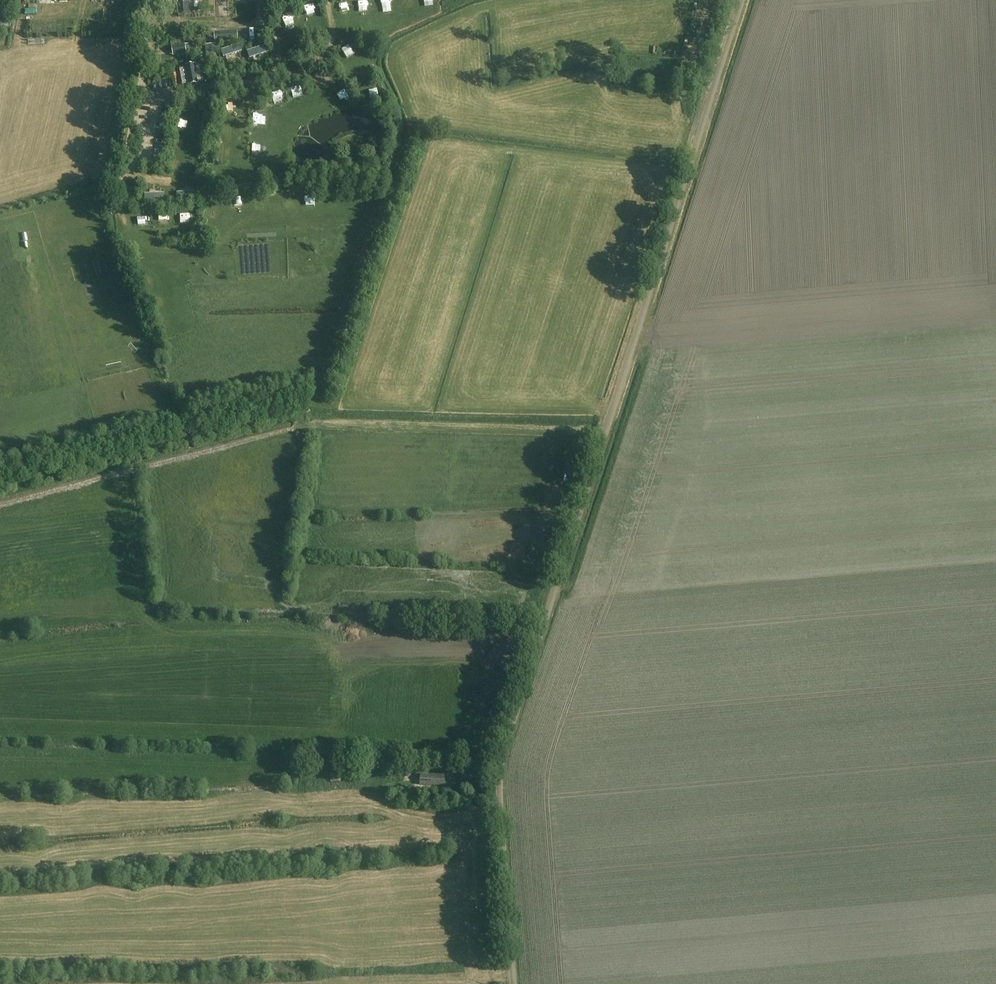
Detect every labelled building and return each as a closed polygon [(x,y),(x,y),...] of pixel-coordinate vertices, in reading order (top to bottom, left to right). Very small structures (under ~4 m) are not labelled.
[(371,2),(360,3),(360,12),(371,12),(371,2)] [(338,5),(339,12),(352,12),(351,4),(338,5)] [(238,39),(238,30),(215,32),(215,41),(238,39)] [(186,44),(178,46),(180,57),(188,56),(186,44)] [(217,58),(216,44),(206,45),(207,59),(217,58)] [(203,81),(201,65),(194,66),(194,64),(185,66),(185,68),(179,69),(182,85),(188,84),(188,86),(198,84),(197,82),(203,81)] [(445,775),(421,775),(421,786),(445,786),(445,775)]
